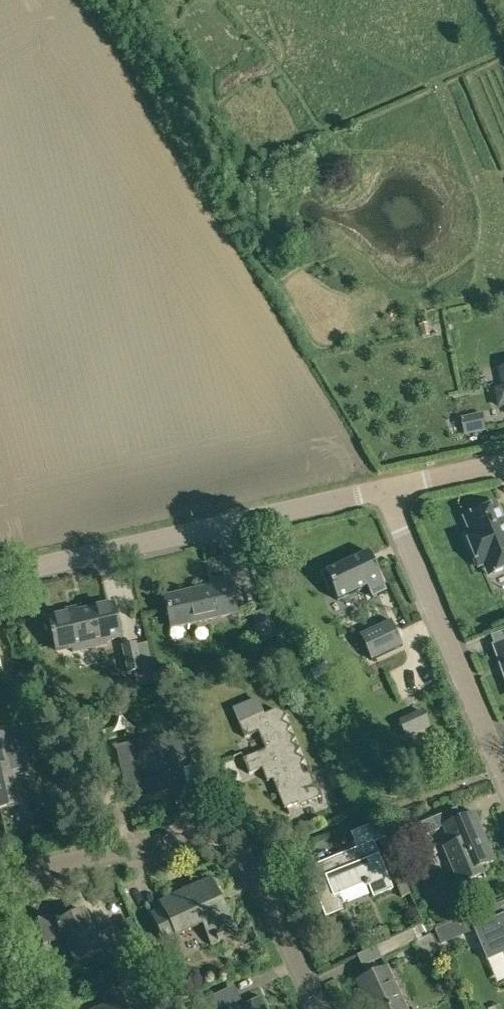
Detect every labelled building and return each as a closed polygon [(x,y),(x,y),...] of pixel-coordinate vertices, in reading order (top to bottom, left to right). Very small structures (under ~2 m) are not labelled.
[(495,389),(499,405),(503,404),(503,387),(495,389)] [(490,416),(466,420),(469,435),(492,431),(490,416)] [(464,518),(470,532),(465,534),(472,552),(478,567),(484,564),(488,575),(493,573),(503,568),(503,523),(496,504),(489,507),(488,506),(471,513),(472,514),(464,518)] [(387,591),(368,551),(324,571),(338,600),(367,587),(372,598),(387,591)] [(165,598),(171,629),(237,614),(229,578),(210,582),(211,588),(165,598)] [(72,650),(73,654),(108,646),(107,642),(122,639),(121,636),(114,605),(49,620),(56,654),(72,650)] [(253,614),(264,641),(278,635),(267,608),(253,614)] [(371,660),(403,645),(391,620),(359,635),(371,660)] [(121,646),(128,673),(143,670),(136,642),(121,646)] [(494,646),(503,675),(503,643),(494,646)] [(272,779),(285,809),(319,795),(309,772),(304,774),(300,765),(304,759),(296,755),(300,749),(292,743),(295,738),(287,732),(290,727),(282,722),(286,716),(277,710),(265,715),(264,713),(238,723),(244,737),(258,732),(265,750),(243,759),(249,774),(261,769),(267,782),(272,779)] [(407,736),(429,726),(422,711),(400,721),(407,736)] [(20,804),(14,775),(27,772),(17,727),(0,730),(0,808),(20,804)] [(185,742),(182,727),(170,729),(170,734),(116,746),(128,800),(182,788),(173,745),(185,742)] [(442,847),(457,885),(486,874),(482,865),(493,860),(473,813),(442,826),(450,844),(442,847)] [(434,817),(388,836),(393,847),(402,844),(439,829),(434,817)] [(366,827),(372,842),(373,843),(379,840),(384,854),(393,850),(381,821),(366,827)] [(372,842),(357,848),(306,869),(325,915),(344,907),(338,894),(365,883),(366,886),(369,885),(373,895),(391,888),(373,843),(372,842)] [(209,879),(159,903),(162,909),(175,936),(176,939),(203,926),(210,943),(234,932),(209,879)] [(487,906),(433,930),(440,943),(466,932),(473,928),(486,958),(502,951),(503,956),(503,915),(493,920),(487,906)] [(65,939),(75,962),(100,951),(104,959),(127,949),(116,925),(94,935),(83,910),(72,915),(72,910),(37,918),(43,944),(65,939)] [(376,946),(381,958),(417,941),(417,940),(423,937),(418,927),(376,946)] [(113,974),(125,969),(122,960),(109,966),(113,974)] [(356,981),(369,1008),(405,1008),(386,967),(356,981)] [(121,999),(136,992),(132,981),(102,994),(107,1004),(96,1008),(125,1008),(121,999)] [(259,997),(243,1004),(234,986),(201,1001),(205,1008),(265,1008),(259,997)] [(167,997),(156,1002),(159,1008),(173,1008),(167,997)]
